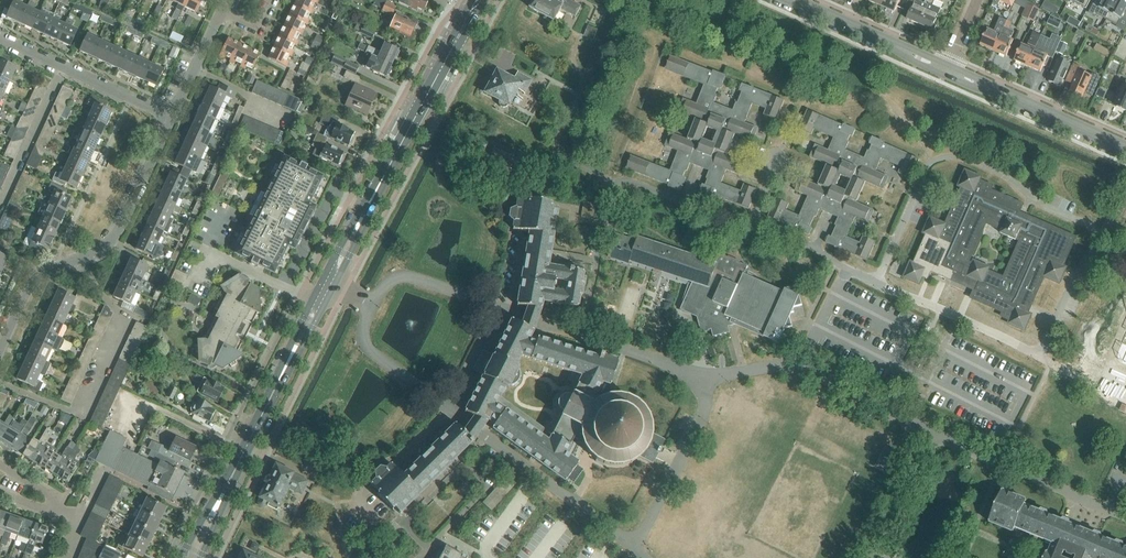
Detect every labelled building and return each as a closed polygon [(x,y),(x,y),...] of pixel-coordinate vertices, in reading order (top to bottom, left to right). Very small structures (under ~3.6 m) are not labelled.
[(184,7),(188,0),(173,0),(170,6),(176,9),(182,12),(184,7)] [(184,7),(196,13),(203,0),(188,0),(184,7)] [(293,6),(309,13),(312,15),(314,10),(311,9),(314,3),(308,0),(296,0),(293,6)] [(428,0),(400,0),(398,3),(415,11),(417,8),(423,11),(428,0)] [(551,22),(552,19),(555,21),(562,8),(576,16),(582,5),(572,0),(566,0),(564,3),(558,0),(534,0),(530,7),(545,15),(543,18),(551,22)] [(881,6),(895,12),(900,0),(884,0),(881,6)] [(914,4),(907,18),(919,24),(926,9),(928,4),(929,4),(930,0),(925,0),(923,2),(918,0),(908,0),(908,1),(914,4)] [(934,24),(938,15),(941,9),(943,3),(940,1),(941,0),(930,0),(929,4),(928,4),(926,9),(919,24),(919,26),(933,32),(937,25),(934,24)] [(1086,8),(1091,0),(1070,0),(1086,8)] [(1089,12),(1096,17),(1098,15),(1106,19),(1117,0),(1095,0),(1089,12)] [(1106,19),(1106,20),(1117,25),(1119,22),(1125,26),(1125,0),(1117,0),(1106,19)] [(7,18),(20,24),(27,7),(14,1),(7,18)] [(1045,1),(1041,7),(1048,11),(1051,4),(1045,1)] [(20,24),(32,30),(40,13),(33,10),(36,6),(31,4),(29,3),(27,7),(20,24)] [(385,3),(381,11),(392,15),(396,8),(385,3)] [(1021,16),(1028,19),(1033,7),(1033,6),(1027,3),(1021,16)] [(153,13),(158,16),(162,8),(157,5),(153,13)] [(293,6),(288,16),(304,24),(307,25),(309,21),(306,19),(309,13),(293,6)] [(1033,7),(1028,19),(1034,21),(1040,9),(1033,7)] [(40,13),(32,30),(45,35),(55,14),(42,8),(40,13)] [(176,20),(180,12),(175,10),(171,18),(176,20)] [(993,51),(1006,20),(1010,12),(1005,10),(1002,18),(1001,17),(994,32),(988,29),(981,45),(993,51)] [(1009,29),(1012,22),(1015,14),(1010,12),(1006,20),(993,51),(1006,56),(1013,40),(1011,39),(1015,32),(1009,29)] [(89,20),(95,23),(98,16),(92,13),(89,20)] [(397,13),(394,20),(390,28),(394,30),(409,37),(415,25),(407,21),(408,19),(397,13)] [(65,25),(58,22),(61,17),(55,14),(45,35),(57,41),(65,25)] [(98,20),(107,24),(110,19),(101,15),(98,20)] [(124,15),(122,20),(130,23),(132,18),(124,15)] [(307,32),(304,31),(301,29),(304,24),(288,16),(283,27),(299,34),(305,37),(307,32)] [(194,19),(189,17),(185,25),(190,27),(194,19)] [(67,19),(65,25),(57,41),(70,47),(78,31),(71,27),(73,22),(67,19)] [(110,19),(107,24),(116,28),(118,23),(110,19)] [(320,26),(317,24),(314,28),(327,35),(329,32),(332,26),(328,24),(327,26),(321,24),(320,26)] [(598,29),(589,25),(585,36),(594,40),(598,29)] [(124,32),(133,36),(135,30),(126,26),(124,32)] [(360,32),(373,38),(376,32),(363,26),(361,31),(360,32)] [(283,27),(278,37),(294,44),(297,46),(299,42),(296,40),(299,34),(283,27)] [(1094,28),(1091,34),(1097,37),(1100,31),(1094,28)] [(135,30),(133,36),(141,39),(144,34),(135,30)] [(1022,44),(1015,60),(1027,66),(1041,36),(1037,34),(1034,33),(1027,46),(1022,44)] [(80,51),(93,57),(100,41),(87,35),(80,51)] [(316,35),(313,41),(320,44),(323,38),(316,35)] [(1041,36),(1027,66),(1041,72),(1044,65),(1045,65),(1045,63),(1048,56),(1053,59),(1056,52),(1060,42),(1062,39),(1053,35),(1051,40),(1041,36)] [(161,41),(152,37),(149,43),(158,47),(161,41)] [(278,37),(273,48),(289,55),(292,56),(294,52),(291,51),(294,44),(278,37)] [(225,57),(231,59),(239,43),(228,38),(219,56),(224,59),(225,57)] [(93,57),(106,63),(113,47),(100,41),(93,57)] [(161,41),(158,47),(167,50),(169,45),(161,41)] [(313,41),(310,47),(317,50),(320,44),(313,41)] [(1060,42),(1056,53),(1063,56),(1068,45),(1060,42)] [(235,62),(241,64),(249,48),(239,43),(231,59),(230,61),(234,64),(235,62)] [(322,49),(329,53),(332,47),(325,43),(322,49)] [(358,48),(366,51),(368,47),(360,43),(358,48)] [(366,51),(392,64),(398,50),(385,44),(381,52),(369,46),(368,47),(366,51)] [(1102,53),(1105,48),(1097,44),(1095,49),(1102,53)] [(174,60),(179,50),(172,46),(168,57),(174,60)] [(106,63),(118,69),(126,53),(113,47),(106,63)] [(249,48),(241,64),(240,66),(245,69),(246,67),(252,70),(260,54),(249,48)] [(289,55),(273,48),(268,58),(286,67),(289,62),(286,61),(289,55)] [(392,64),(366,51),(362,59),(364,60),(362,64),(363,66),(372,71),(385,78),(387,74),(388,75),(392,68),(390,68),(392,64)] [(118,69),(131,74),(138,58),(126,53),(118,69)] [(307,56),(304,62),(310,64),(312,58),(307,56)] [(666,68),(705,84),(697,104),(683,99),(678,112),(696,119),(688,140),(670,133),(666,145),(679,150),(670,171),(631,156),(627,168),(669,185),(668,187),(680,192),(686,178),(683,177),(685,171),(687,171),(690,164),(709,171),(706,179),(708,180),(706,186),(703,185),(700,192),(712,197),(713,195),(749,209),(757,190),(744,185),(741,192),(721,184),(727,170),(740,175),(745,163),(727,156),(736,134),(753,141),(759,128),(745,123),(753,103),(767,108),(764,115),(777,120),(785,100),(742,84),(739,91),(742,92),(738,104),(736,103),(733,111),(713,103),(716,96),(715,95),(717,88),(720,90),(726,76),(714,71),(713,72),(671,56),(666,68)] [(131,74),(143,80),(151,64),(138,58),(131,74)] [(1055,84),(1058,86),(1059,85),(1061,86),(1071,64),(1059,58),(1049,80),(1054,83),(1055,84)] [(10,81),(20,86),(23,79),(13,75),(16,68),(0,61),(0,77),(10,81)] [(344,68),(356,74),(359,67),(347,61),(344,68)] [(151,64),(143,80),(156,86),(164,70),(151,64)] [(1100,77),(1096,75),(1094,74),(1091,75),(1080,70),(1081,67),(1074,64),(1066,81),(1073,85),(1070,92),(1082,97),(1084,92),(1092,96),(1100,77)] [(498,104),(501,107),(505,107),(508,105),(508,104),(509,104),(517,89),(524,93),(530,79),(517,72),(514,78),(509,76),(509,77),(497,70),(485,92),(499,99),(499,100),(498,104)] [(358,83),(361,78),(346,71),(343,77),(358,83)] [(249,75),(245,82),(252,85),(255,78),(249,75)] [(39,86),(50,81),(41,76),(37,85),(39,86)] [(4,94),(10,81),(0,77),(0,92),(4,94)] [(258,95),(263,83),(257,80),(251,93),(258,95)] [(1115,105),(1125,111),(1125,81),(1115,105)] [(270,86),(263,83),(258,95),(264,98),(270,86)] [(235,100),(238,93),(220,85),(218,91),(211,87),(205,100),(221,108),(227,96),(235,100)] [(347,105),(367,114),(376,94),(356,85),(347,105)] [(277,89),(271,86),(270,86),(264,98),(271,101),(277,89)] [(73,91),(63,87),(67,99),(69,100),(73,91)] [(283,92),(277,89),(271,101),(277,104),(283,92)] [(1099,89),(1096,95),(1104,99),(1107,92),(1099,89)] [(289,95),(283,92),(277,104),(283,107),(289,95)] [(290,110),(296,97),(289,95),(283,107),(290,110)] [(112,112),(105,109),(108,103),(91,96),(87,105),(93,108),(89,117),(106,125),(112,112)] [(297,113),(302,100),(296,97),(290,110),(297,113)] [(32,102),(35,108),(39,106),(42,99),(40,98),(32,102)] [(199,113),(216,120),(221,108),(205,100),(199,113)] [(18,110),(24,113),(25,111),(28,105),(22,102),(18,110)] [(28,105),(25,111),(27,112),(35,108),(32,102),(29,103),(28,105)] [(237,115),(241,117),(245,108),(240,106),(237,115)] [(815,216),(816,217),(820,209),(839,217),(835,226),(837,226),(832,238),(829,236),(826,243),(867,261),(876,241),(863,236),(860,243),(847,237),(856,217),(869,223),(874,210),(857,203),(867,182),(883,189),(889,177),(876,171),(882,158),(902,166),(899,173),(911,178),(920,159),(884,144),(884,142),(873,137),(870,143),(872,144),(869,151),(868,151),(864,159),(845,150),(849,142),(847,142),(850,135),(853,136),(856,130),(844,124),(843,126),(807,110),(799,130),(811,136),(814,129),(834,137),(828,151),(815,145),(810,158),(827,165),(818,186),(800,178),(795,191),(809,197),(800,217),(786,211),(789,203),(776,198),(768,218),(809,236),(812,229),(810,227),(815,216)] [(59,113),(52,116),(55,124),(57,125),(60,118),(59,113)] [(193,125),(210,133),(216,120),(199,113),(193,125)] [(324,136),(328,138),(331,139),(331,137),(349,145),(354,132),(337,125),(339,121),(340,119),(328,114),(325,113),(322,119),(320,124),(323,125),(328,127),(324,136)] [(238,125),(241,117),(237,115),(233,123),(238,125)] [(240,128),(246,130),(251,118),(245,116),(240,128)] [(83,130),(100,138),(106,125),(89,117),(83,130)] [(251,118),(246,130),(252,133),(257,121),(251,118)] [(257,121),(252,133),(258,136),(263,124),(257,121)] [(28,124),(20,127),(24,133),(27,131),(30,125),(28,124)] [(263,138),(269,126),(263,124),(258,136),(263,138)] [(187,138),(204,145),(210,133),(193,125),(187,138)] [(263,138),(269,140),(274,129),(269,126),(263,138)] [(24,133),(20,127),(17,128),(14,135),(16,137),(24,133)] [(269,140),(274,143),(280,131),(274,129),(269,140)] [(83,130),(81,135),(77,142),(95,150),(100,138),(83,130)] [(313,155),(320,157),(338,165),(343,152),(325,145),(328,138),(324,136),(317,133),(316,134),(308,130),(304,138),(314,142),(312,145),(317,147),(313,155)] [(274,143),(281,146),(286,134),(280,131),(274,143)] [(228,132),(224,140),(230,142),(233,134),(228,132)] [(187,138),(182,150),(198,158),(201,159),(207,147),(204,145),(187,138)] [(43,149),(46,150),(49,144),(47,139),(41,142),(43,149)] [(95,150),(77,142),(71,139),(68,146),(69,147),(67,153),(72,155),(89,163),(95,150)] [(463,148),(480,155),(484,146),(467,139),(463,148)] [(230,142),(224,140),(220,149),(225,151),(230,142)] [(5,156),(14,160),(19,149),(17,149),(5,155),(5,156)] [(192,171),(198,158),(182,150),(176,163),(192,171)] [(72,155),(67,165),(66,168),(83,176),(89,163),(72,155)] [(31,156),(27,165),(37,170),(37,168),(32,156),(31,156)] [(217,156),(213,165),(218,167),(222,158),(217,156)] [(240,245),(236,254),(251,262),(250,264),(257,267),(258,265),(274,273),(278,264),(282,266),(287,256),(283,254),(287,246),(294,249),(302,234),(303,234),(308,223),(307,223),(315,207),(308,204),(312,196),(316,198),(322,188),(317,186),(322,177),(306,169),(307,167),(301,163),(300,165),(284,158),(279,167),(275,165),(270,175),(274,177),(265,195),(261,192),(256,201),(255,201),(253,205),(254,205),(249,215),(254,217),(245,235),(241,233),(236,243),(240,245)] [(10,168),(10,167),(1,163),(0,166),(0,173),(10,168)] [(214,176),(218,167),(213,165),(209,174),(214,176)] [(77,189),(83,176),(66,168),(63,174),(61,173),(56,174),(52,181),(65,187),(66,184),(77,189)] [(972,298),(1003,312),(1001,316),(1010,320),(1009,323),(1025,330),(1032,315),(1028,313),(1044,277),(1060,283),(1067,267),(1063,266),(1076,236),(1019,212),(1023,204),(991,190),(993,185),(980,180),(982,177),(965,170),(959,185),(962,187),(946,224),(930,217),(924,232),(927,234),(915,263),(911,261),(904,277),(920,284),(924,276),(928,278),(932,270),(975,289),(972,298)] [(221,171),(209,195),(216,199),(229,174),(221,171)] [(23,173),(23,174),(27,186),(29,186),(33,177),(23,173)] [(165,186),(179,193),(182,194),(188,181),(171,173),(165,186)] [(55,192),(49,204),(66,212),(72,199),(65,196),(68,191),(52,183),(49,189),(55,192)] [(180,208),(186,196),(182,194),(179,193),(165,186),(159,199),(180,208)] [(15,192),(11,199),(12,203),(19,200),(16,193),(15,192)] [(200,192),(197,201),(202,203),(206,195),(200,192)] [(182,209),(180,208),(159,199),(153,211),(170,219),(173,212),(180,215),(182,209)] [(15,211),(17,212),(21,205),(19,200),(12,203),(15,211)] [(66,212),(49,204),(42,201),(36,213),(43,217),(60,224),(66,212)] [(202,203),(197,201),(193,209),(198,212),(202,203)] [(513,225),(512,233),(527,235),(516,308),(528,310),(521,326),(511,321),(492,357),(484,353),(480,361),(476,369),(484,373),(465,412),(474,417),(463,431),(456,424),(403,477),(391,465),(385,470),(379,468),(375,472),(376,479),(370,484),(379,493),(377,495),(392,511),(395,508),(400,513),(473,441),(487,423),(493,427),(490,431),(562,483),(565,479),(571,483),(579,471),(573,467),(576,464),(568,459),(578,439),(584,442),(585,444),(586,448),(588,451),(591,454),(593,456),(596,458),(595,461),(603,464),(604,462),(607,463),(610,464),(613,464),(616,464),(619,464),(622,464),(625,463),(631,460),(634,459),(636,457),(639,455),(650,461),(661,439),(649,433),(649,428),(648,423),(647,418),(644,412),(642,410),(640,407),(638,405),(635,403),(637,400),(629,396),(627,398),(624,397),(621,397),(617,396),(613,396),(609,397),(606,398),(600,395),(605,384),(607,385),(616,360),(597,354),(596,357),(561,346),(539,339),(536,345),(531,342),(542,314),(543,305),(577,310),(579,298),(581,298),(583,286),(581,286),(583,273),(548,268),(556,211),(549,210),(550,206),(531,203),(531,206),(517,204),(515,213),(510,214),(508,222),(513,225)] [(174,221),(170,219),(153,211),(148,224),(164,232),(168,233),(174,221)] [(0,222),(0,227),(9,231),(9,230),(4,218),(2,217),(0,222)] [(43,217),(38,229),(55,237),(60,224),(43,217)] [(189,218),(185,226),(190,228),(194,220),(189,218)] [(142,236),(158,244),(164,232),(148,224),(142,236)] [(190,228),(185,226),(181,235),(186,237),(190,228)] [(38,229),(32,242),(28,248),(38,253),(41,247),(49,250),(55,237),(38,229)] [(729,330),(727,322),(735,320),(736,322),(777,341),(784,326),(791,324),(788,311),(793,310),(792,305),(801,303),(796,284),(785,287),(783,290),(744,272),(747,264),(719,251),(715,260),(639,234),(637,238),(616,230),(608,254),(629,261),(630,258),(653,266),(652,269),(660,271),(661,269),(691,279),(679,306),(697,314),(698,318),(699,318),(702,329),(710,327),(711,334),(729,330)] [(163,246),(158,244),(142,236),(136,249),(152,257),(154,260),(163,256),(161,251),(163,246)] [(177,243),(173,251),(178,253),(182,245),(177,243)] [(178,253),(173,251),(169,260),(174,263),(178,253)] [(125,272),(142,280),(147,282),(150,276),(145,273),(148,267),(131,259),(125,272)] [(143,288),(139,287),(142,280),(125,272),(119,284),(136,292),(140,294),(143,288)] [(163,274),(157,287),(162,289),(168,276),(163,274)] [(237,353),(242,343),(243,343),(244,340),(242,339),(248,326),(251,327),(252,324),(258,313),(259,312),(259,306),(262,306),(262,299),(258,299),(258,290),(246,284),(248,281),(238,276),(231,281),(229,278),(223,282),(225,285),(221,287),(224,292),(215,310),(218,311),(215,317),(218,319),(215,325),(212,324),(203,341),(198,341),(198,346),(195,347),(195,353),(199,353),(199,361),(208,366),(210,363),(222,369),(229,365),(231,367),(237,364),(235,361),(241,357),(239,355),(237,353)] [(130,305),(136,292),(119,284),(113,297),(130,305)] [(162,289),(157,287),(151,299),(156,302),(162,289)] [(75,307),(72,305),(75,299),(59,291),(52,304),(69,312),(73,313),(75,307)] [(190,295),(187,302),(196,307),(200,300),(190,295)] [(63,324),(68,314),(69,312),(52,304),(46,316),(63,324)] [(133,314),(147,321),(150,315),(136,308),(133,314)] [(110,322),(112,316),(103,309),(96,324),(99,325),(110,322)] [(57,337),(61,328),(63,324),(46,316),(41,329),(57,337)] [(89,344),(97,341),(94,334),(102,331),(105,332),(110,322),(99,325),(96,324),(88,343),(89,344)] [(133,328),(145,334),(148,328),(136,323),(133,328)] [(130,335),(142,341),(145,334),(133,328),(130,335)] [(1114,356),(1114,357),(1115,358),(1116,359),(1116,360),(1117,361),(1118,361),(1125,365),(1125,328),(1115,354),(1115,355),(1114,356)] [(63,339),(57,337),(41,329),(35,341),(52,349),(54,351),(56,346),(60,346),(63,339)] [(105,332),(102,331),(94,334),(97,341),(101,339),(105,332)] [(127,341),(139,347),(142,341),(130,335),(127,341)] [(35,341),(31,350),(29,354),(46,362),(52,349),(35,341)] [(139,347),(127,341),(124,347),(136,353),(139,347)] [(136,353),(124,347),(122,354),(134,359),(136,353)] [(46,362),(29,354),(23,366),(40,374),(45,377),(51,364),(46,362)] [(134,359),(122,354),(119,360),(131,366),(134,359)] [(82,359),(85,366),(89,365),(93,357),(90,356),(82,359)] [(85,366),(82,359),(79,360),(76,368),(78,369),(85,366)] [(128,372),(131,366),(119,360),(116,366),(128,372)] [(17,379),(29,385),(27,389),(37,393),(42,383),(37,381),(40,374),(23,366),(17,379)] [(116,366),(113,372),(125,378),(128,372),(116,366)] [(122,383),(125,378),(113,372),(110,378),(122,383)] [(161,381),(169,385),(172,380),(164,375),(161,381)] [(203,386),(200,394),(217,403),(224,389),(219,387),(220,386),(212,381),(211,383),(197,376),(194,381),(203,386)] [(107,384),(119,390),(122,383),(110,378),(107,384)] [(71,384),(73,391),(78,390),(81,383),(78,381),(71,384)] [(73,391),(71,384),(67,385),(64,393),(66,394),(73,391)] [(116,396),(119,390),(107,384),(104,390),(116,396)] [(172,400),(177,390),(171,387),(166,397),(172,400)] [(113,402),(116,396),(104,390),(101,397),(113,402)] [(914,404),(921,407),(925,398),(918,395),(914,404)] [(208,410),(210,406),(190,396),(187,402),(196,406),(192,414),(209,423),(214,413),(208,410)] [(101,397),(98,403),(110,409),(111,409),(113,402),(101,397)] [(32,401),(29,405),(35,409),(38,403),(32,401)] [(108,415),(110,409),(98,403),(95,409),(108,415)] [(105,421),(108,415),(95,409),(92,416),(105,421)] [(4,424),(0,422),(0,442),(1,443),(10,428),(15,420),(9,416),(4,424)] [(101,428),(105,421),(92,416),(89,423),(91,424),(92,425),(98,427),(101,428)] [(21,420),(14,430),(10,428),(1,443),(12,450),(28,424),(27,423),(21,420)] [(32,441),(26,438),(33,427),(28,424),(12,450),(23,456),(32,441)] [(91,424),(88,431),(95,433),(98,427),(92,425),(91,424)] [(34,439),(32,441),(23,456),(35,463),(50,437),(53,432),(46,428),(38,441),(34,439)] [(184,474),(161,462),(159,466),(123,448),(127,439),(111,431),(96,462),(105,466),(120,474),(171,500),(184,474)] [(46,470),(55,455),(58,450),(51,446),(55,440),(50,437),(35,463),(46,470)] [(148,449),(183,466),(186,460),(189,462),(196,448),(176,438),(171,449),(152,442),(148,449)] [(73,451),(76,446),(70,442),(67,447),(73,451)] [(66,447),(59,458),(55,455),(46,470),(57,477),(73,451),(67,447),(66,447)] [(68,484),(77,469),(79,467),(78,462),(74,460),(77,454),(73,451),(57,477),(68,484)] [(94,464),(96,461),(90,457),(81,471),(88,475),(94,464)] [(257,505),(264,509),(266,505),(277,510),(288,487),(301,494),(307,481),(276,466),(270,479),(268,480),(266,484),(266,488),(257,505)] [(121,489),(124,483),(110,476),(107,482),(121,489)] [(118,495),(121,489),(107,482),(104,488),(118,495)] [(118,496),(118,495),(104,488),(101,494),(115,501),(116,499),(118,496)] [(1045,557),(1125,557),(1125,548),(1123,546),(1122,544),(1117,542),(1115,543),(1101,537),(1100,534),(1095,532),(1093,534),(1069,524),(1069,521),(1064,519),(1062,520),(1047,514),(1047,512),(1042,510),(1040,511),(1026,505),(1028,500),(1004,490),(991,522),(1015,532),(1017,527),(1054,543),(1049,555),(1047,554),(1045,557)] [(112,507),(115,501),(101,494),(98,500),(112,507)] [(141,512),(161,521),(167,509),(147,499),(141,512)] [(95,506),(110,513),(112,507),(98,500),(95,506)] [(107,519),(110,513),(95,506),(92,512),(107,519)] [(0,545),(11,516),(0,512),(0,545)] [(89,518),(104,525),(107,519),(92,512),(89,518)] [(155,533),(161,521),(141,512),(135,524),(155,533)] [(6,547),(10,534),(18,536),(24,520),(11,516),(0,545),(6,547)] [(101,531),(104,525),(89,518),(87,524),(101,531)] [(30,541),(36,525),(24,520),(18,536),(30,541)] [(84,530),(98,537),(101,531),(87,524),(84,530)] [(149,546),(155,533),(135,524),(129,536),(149,546)] [(49,529),(36,525),(30,541),(28,546),(26,554),(30,556),(34,547),(50,553),(55,539),(46,536),(49,529)] [(98,537),(84,530),(81,536),(87,539),(87,540),(95,543),(98,537)] [(149,546),(129,536),(123,549),(142,557),(143,557),(149,546)] [(98,552),(100,547),(95,544),(87,540),(84,547),(98,552)] [(19,551),(26,554),(28,546),(21,544),(19,551)] [(101,546),(98,555),(104,557),(117,557),(119,554),(101,546)] [(439,557),(467,557),(446,546),(439,557)] [(97,555),(98,552),(84,547),(82,553),(94,557),(96,557),(97,555)]
